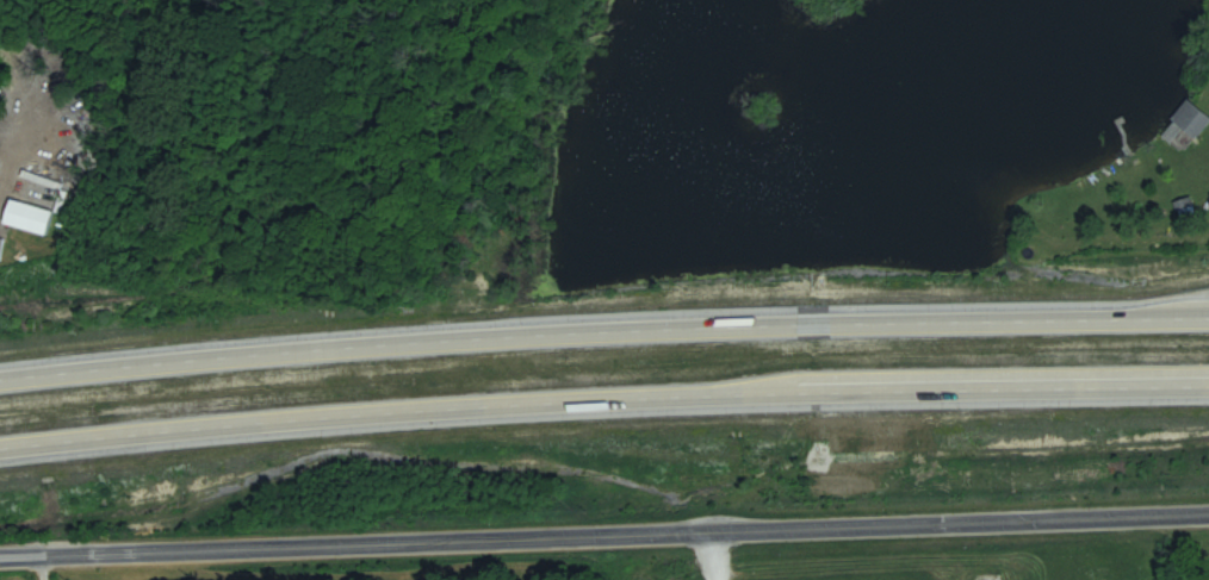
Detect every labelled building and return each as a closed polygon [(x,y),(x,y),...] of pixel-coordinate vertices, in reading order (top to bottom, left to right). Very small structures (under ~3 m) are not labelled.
[(1208,123),(1208,116),(1187,99),(1170,120),(1196,140),(1208,123)] [(4,223),(46,235),(53,210),(11,198),(4,223)]
